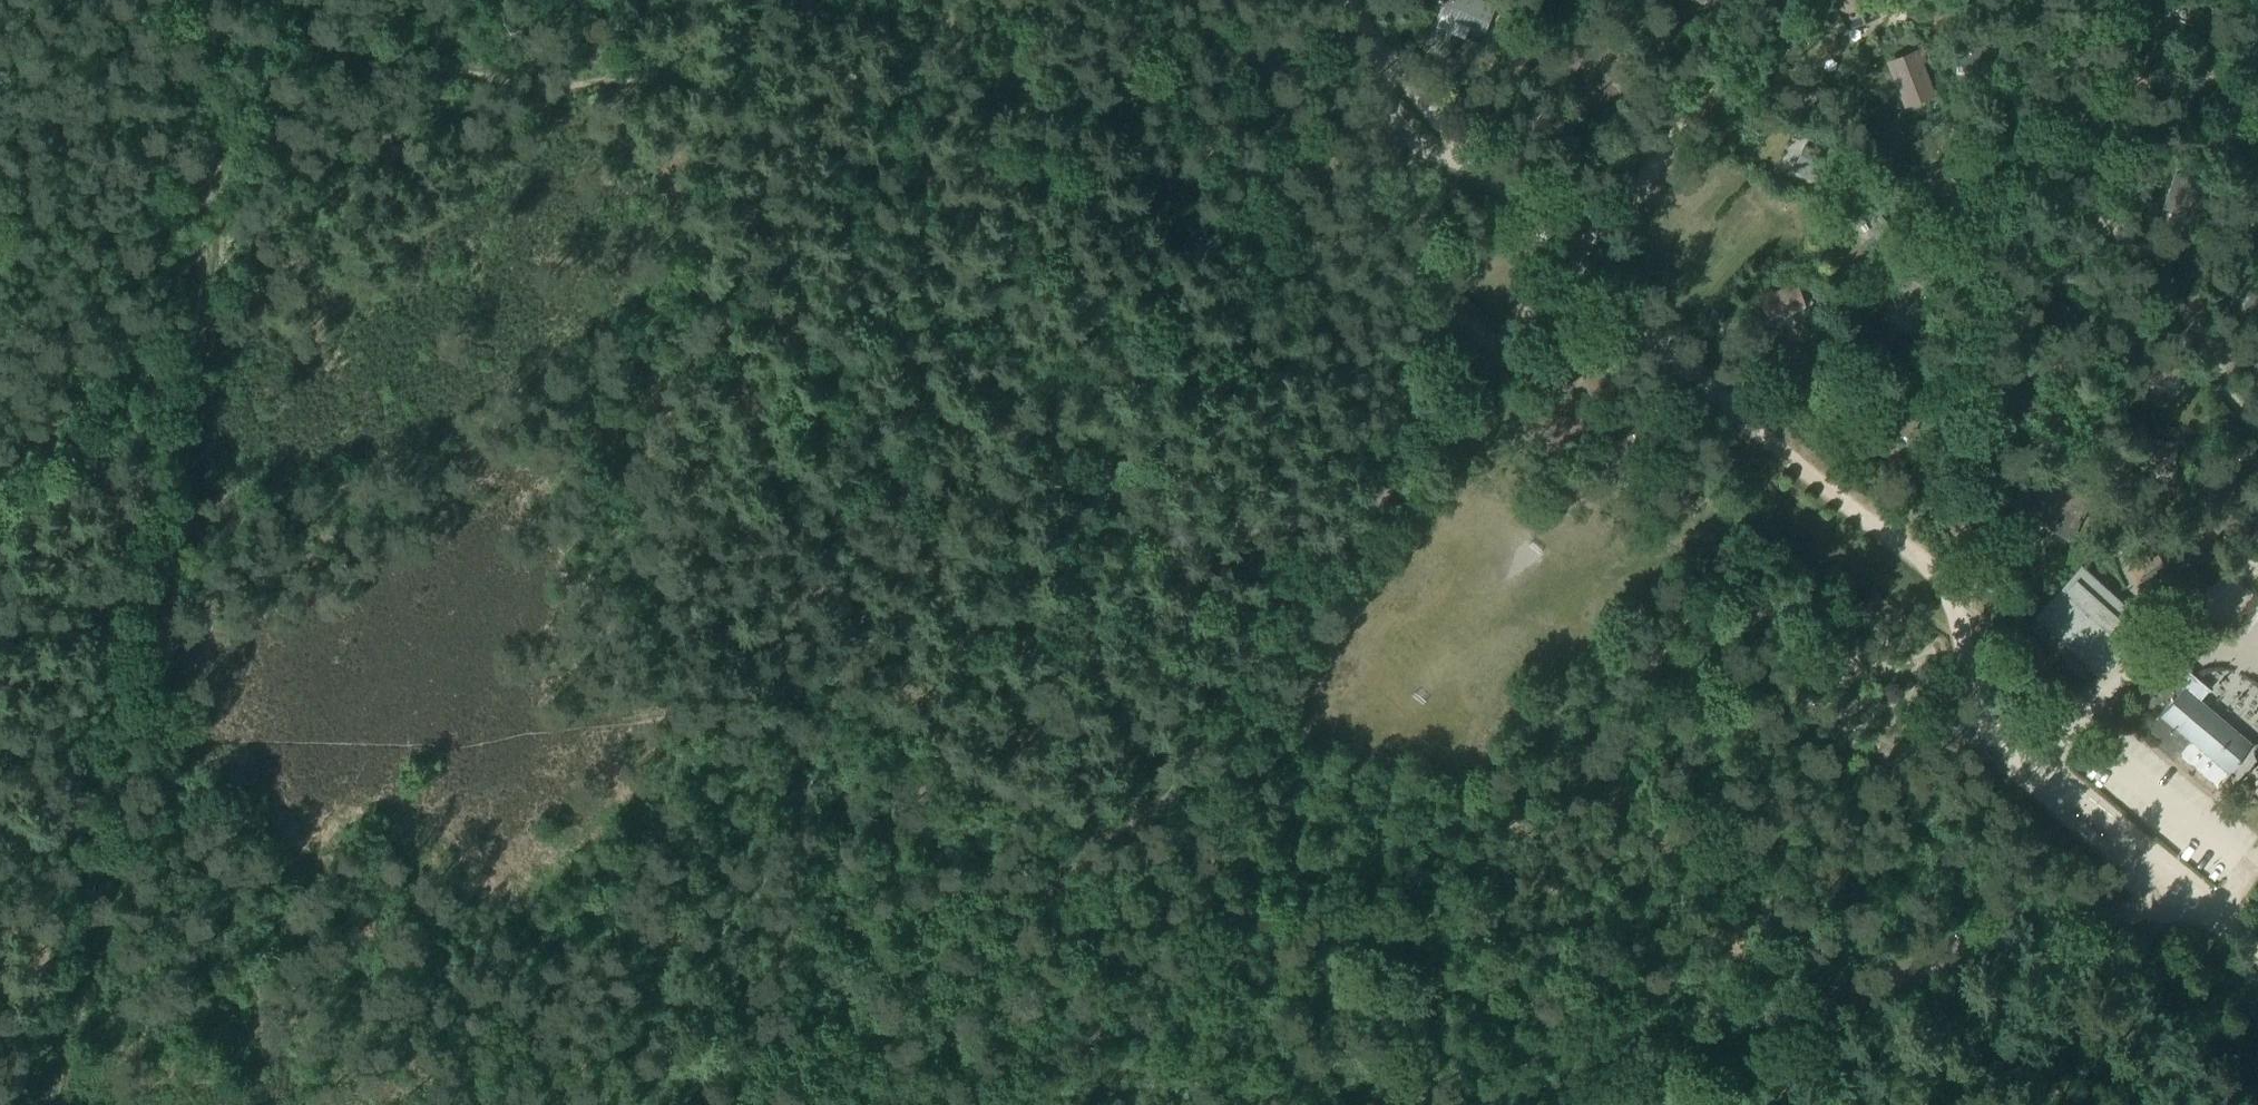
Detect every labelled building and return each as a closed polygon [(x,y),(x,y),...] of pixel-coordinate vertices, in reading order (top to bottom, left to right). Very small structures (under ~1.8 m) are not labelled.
[(1480,0),(1445,0),(1438,16),(1483,36),(1495,7),(1480,0)] [(1840,5),(1836,6),(1845,30),(1880,17),(1874,0),(1838,0),(1840,5)] [(1973,31),(1960,30),(1957,67),(1993,70),(1995,42),(1972,41),(1973,31)] [(1927,61),(1921,47),(1886,61),(1904,108),(1936,95),(1923,63),(1927,61)] [(1594,52),(1574,63),(1583,79),(1587,87),(1581,89),(1592,108),(1600,103),(1618,94),(1594,52)] [(1837,153),(1826,148),(1822,154),(1805,145),(1793,172),(1821,185),(1837,153)] [(2207,185),(2175,174),(2162,209),(2195,221),(2207,185)] [(1872,202),(1857,212),(1885,252),(1900,242),(1872,202)] [(1767,321),(1805,307),(1798,284),(1772,293),(1769,285),(1756,290),(1767,321)] [(1925,404),(1893,390),(1879,425),(1911,439),(1925,404)] [(2030,517),(2071,539),(2094,495),(2053,473),(2030,517)] [(2214,512),(2204,521),(2217,534),(2227,524),(2214,512)] [(2141,544),(2126,551),(2133,567),(2148,560),(2141,544)] [(2156,555),(2138,566),(2146,578),(2144,579),(2153,594),(2146,599),(2156,616),(2159,620),(2170,624),(2180,611),(2176,604),(2203,588),(2190,567),(2182,571),(2175,560),(2163,567),(2156,555)] [(2083,566),(2061,590),(2037,617),(2100,674),(2146,624),(2083,566)] [(2147,679),(2135,693),(2153,709),(2141,723),(2159,739),(2215,787),(2250,746),(2197,701),(2206,690),(2195,681),(2191,677),(2181,688),(2161,670),(2150,682),(2147,679)]
